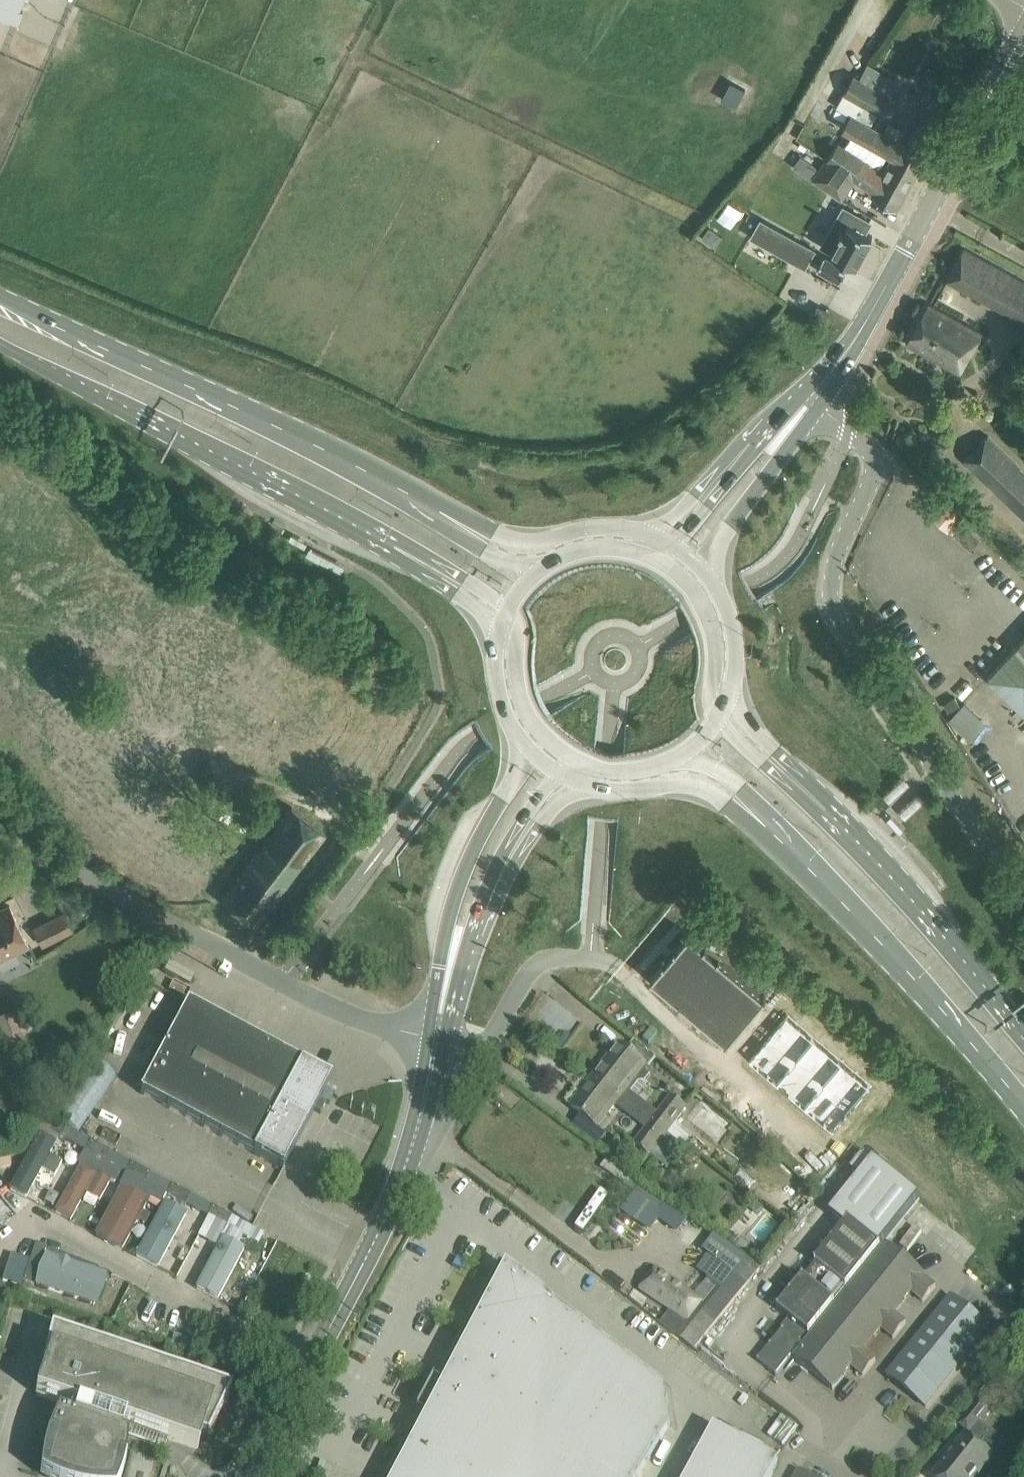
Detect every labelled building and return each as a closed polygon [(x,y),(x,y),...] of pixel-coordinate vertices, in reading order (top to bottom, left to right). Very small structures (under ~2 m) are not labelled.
[(17,24),(22,11),(16,9),(20,0),(0,0),(0,17),(17,24)] [(843,92),(888,118),(898,100),(853,75),(843,92)] [(891,160),(915,173),(925,156),(851,115),(843,128),(893,155),(891,160)] [(833,150),(906,191),(915,173),(891,160),(883,173),(864,159),(866,157),(841,139),(833,150)] [(872,195),(889,204),(896,208),(906,191),(833,150),(813,179),(841,199),(855,179),(874,192),(872,195)] [(800,156),(793,167),(809,178),(817,167),(800,156)] [(824,255),(817,268),(840,281),(847,268),(845,267),(848,262),(855,266),(858,260),(872,235),(864,230),(869,222),(853,213),(852,213),(844,209),(824,245),(832,249),(831,252),(833,253),(830,258),(824,255)] [(760,218),(751,236),(805,267),(815,249),(760,218)] [(708,227),(701,238),(715,247),(722,237),(708,227)] [(1023,323),(1023,282),(964,248),(947,279),(1023,323)] [(982,333),(929,303),(906,343),(959,373),(982,333)] [(817,311),(814,315),(821,319),(827,309),(826,309),(820,305),(817,311)] [(986,438),(964,461),(1023,518),(1023,474),(986,438)] [(932,515),(954,535),(969,518),(948,499),(932,515)] [(988,677),(1023,711),(1023,638),(988,677)] [(956,696),(945,702),(949,710),(960,704),(956,696)] [(996,728),(968,698),(949,715),(977,745),(996,728)] [(291,805),(221,898),(255,925),(325,832),(291,805)] [(4,956),(3,953),(13,948),(15,951),(28,944),(9,905),(0,909),(0,958),(4,956)] [(63,911),(53,916),(32,927),(41,945),(62,934),(72,929),(63,911)] [(689,932),(651,977),(677,1000),(726,1041),(765,996),(689,932)] [(188,1004),(179,1021),(140,1093),(283,1169),(315,1111),(321,1114),(327,1103),(320,1100),(331,1080),(188,1004)] [(13,1014),(0,1020),(0,1030),(11,1057),(27,1050),(13,1014)] [(595,1076),(621,1097),(653,1122),(667,1133),(686,1108),(672,1097),(660,1113),(632,1091),(639,1082),(645,1082),(650,1075),(649,1069),(655,1059),(635,1043),(627,1052),(619,1046),(595,1076)] [(79,1132),(116,1076),(89,1059),(52,1114),(79,1132)] [(597,1127),(621,1097),(595,1076),(571,1107),(597,1127)] [(43,1128),(63,1138),(69,1128),(49,1117),(43,1128)] [(649,1156),(649,1155),(667,1169),(679,1154),(674,1150),(679,1142),(667,1133),(653,1122),(635,1145),(649,1156)] [(85,1152),(105,1162),(111,1151),(91,1140),(85,1152)] [(55,1150),(37,1141),(13,1190),(30,1199),(55,1150)] [(789,1320),(757,1361),(776,1376),(847,1288),(879,1247),(881,1245),(917,1198),(873,1162),(863,1155),(849,1171),(859,1179),(835,1208),(829,1215),(844,1228),(815,1263),(789,1295),(777,1310),(789,1320)] [(126,1174),(145,1184),(151,1174),(131,1163),(126,1174)] [(112,1185),(81,1168),(55,1216),(71,1224),(84,1198),(100,1207),(112,1185)] [(715,1171),(709,1180),(721,1189),(727,1181),(715,1171)] [(147,1206),(123,1193),(98,1241),(123,1254),(147,1206)] [(187,1207),(210,1219),(215,1208),(193,1196),(187,1207)] [(764,1208),(755,1200),(749,1207),(758,1215),(764,1208)] [(187,1217),(167,1207),(139,1261),(160,1271),(187,1217)] [(261,1246),(267,1235),(215,1208),(210,1219),(209,1221),(226,1230),(227,1228),(261,1246)] [(655,1269),(640,1290),(670,1310),(690,1323),(689,1325),(678,1337),(694,1349),(707,1334),(760,1269),(715,1236),(703,1254),(707,1257),(697,1271),(719,1288),(714,1294),(705,1304),(655,1269)] [(21,1288),(23,1281),(34,1285),(47,1247),(36,1243),(31,1259),(11,1253),(1,1282),(21,1288)] [(863,1376),(876,1361),(864,1351),(881,1329),(894,1339),(906,1323),(894,1314),(911,1292),(923,1302),(936,1287),(924,1277),(924,1276),(886,1245),(794,1359),(832,1390),(851,1367),(863,1376)] [(244,1257),(224,1247),(199,1294),(220,1304),(244,1257)] [(280,1270),(258,1259),(244,1286),(266,1297),(280,1270)] [(670,1424),(665,1389),(504,1264),(451,1365),(450,1365),(440,1384),(441,1385),(425,1415),(424,1414),(404,1453),(404,1454),(392,1476),(637,1476),(670,1424)] [(58,1282),(49,1278),(45,1290),(93,1308),(98,1296),(75,1287),(79,1275),(63,1270),(58,1282)] [(926,1407),(965,1359),(989,1329),(950,1297),(887,1376),(926,1407)] [(231,1389),(52,1329),(39,1381),(41,1382),(38,1393),(37,1393),(36,1395),(66,1405),(63,1414),(59,1413),(53,1425),(49,1435),(53,1436),(51,1443),(48,1454),(46,1463),(45,1472),(53,1476),(54,1476),(118,1476),(119,1472),(121,1463),(123,1455),(126,1456),(127,1446),(127,1436),(123,1434),(126,1425),(198,1449),(199,1447),(197,1447),(202,1435),(208,1437),(209,1438),(232,1389),(231,1389)] [(976,1398),(955,1425),(971,1437),(992,1411),(976,1398)] [(778,1463),(714,1428),(688,1476),(770,1476),(778,1463)] [(992,1458),(965,1436),(933,1476),(976,1476),(992,1458)]
